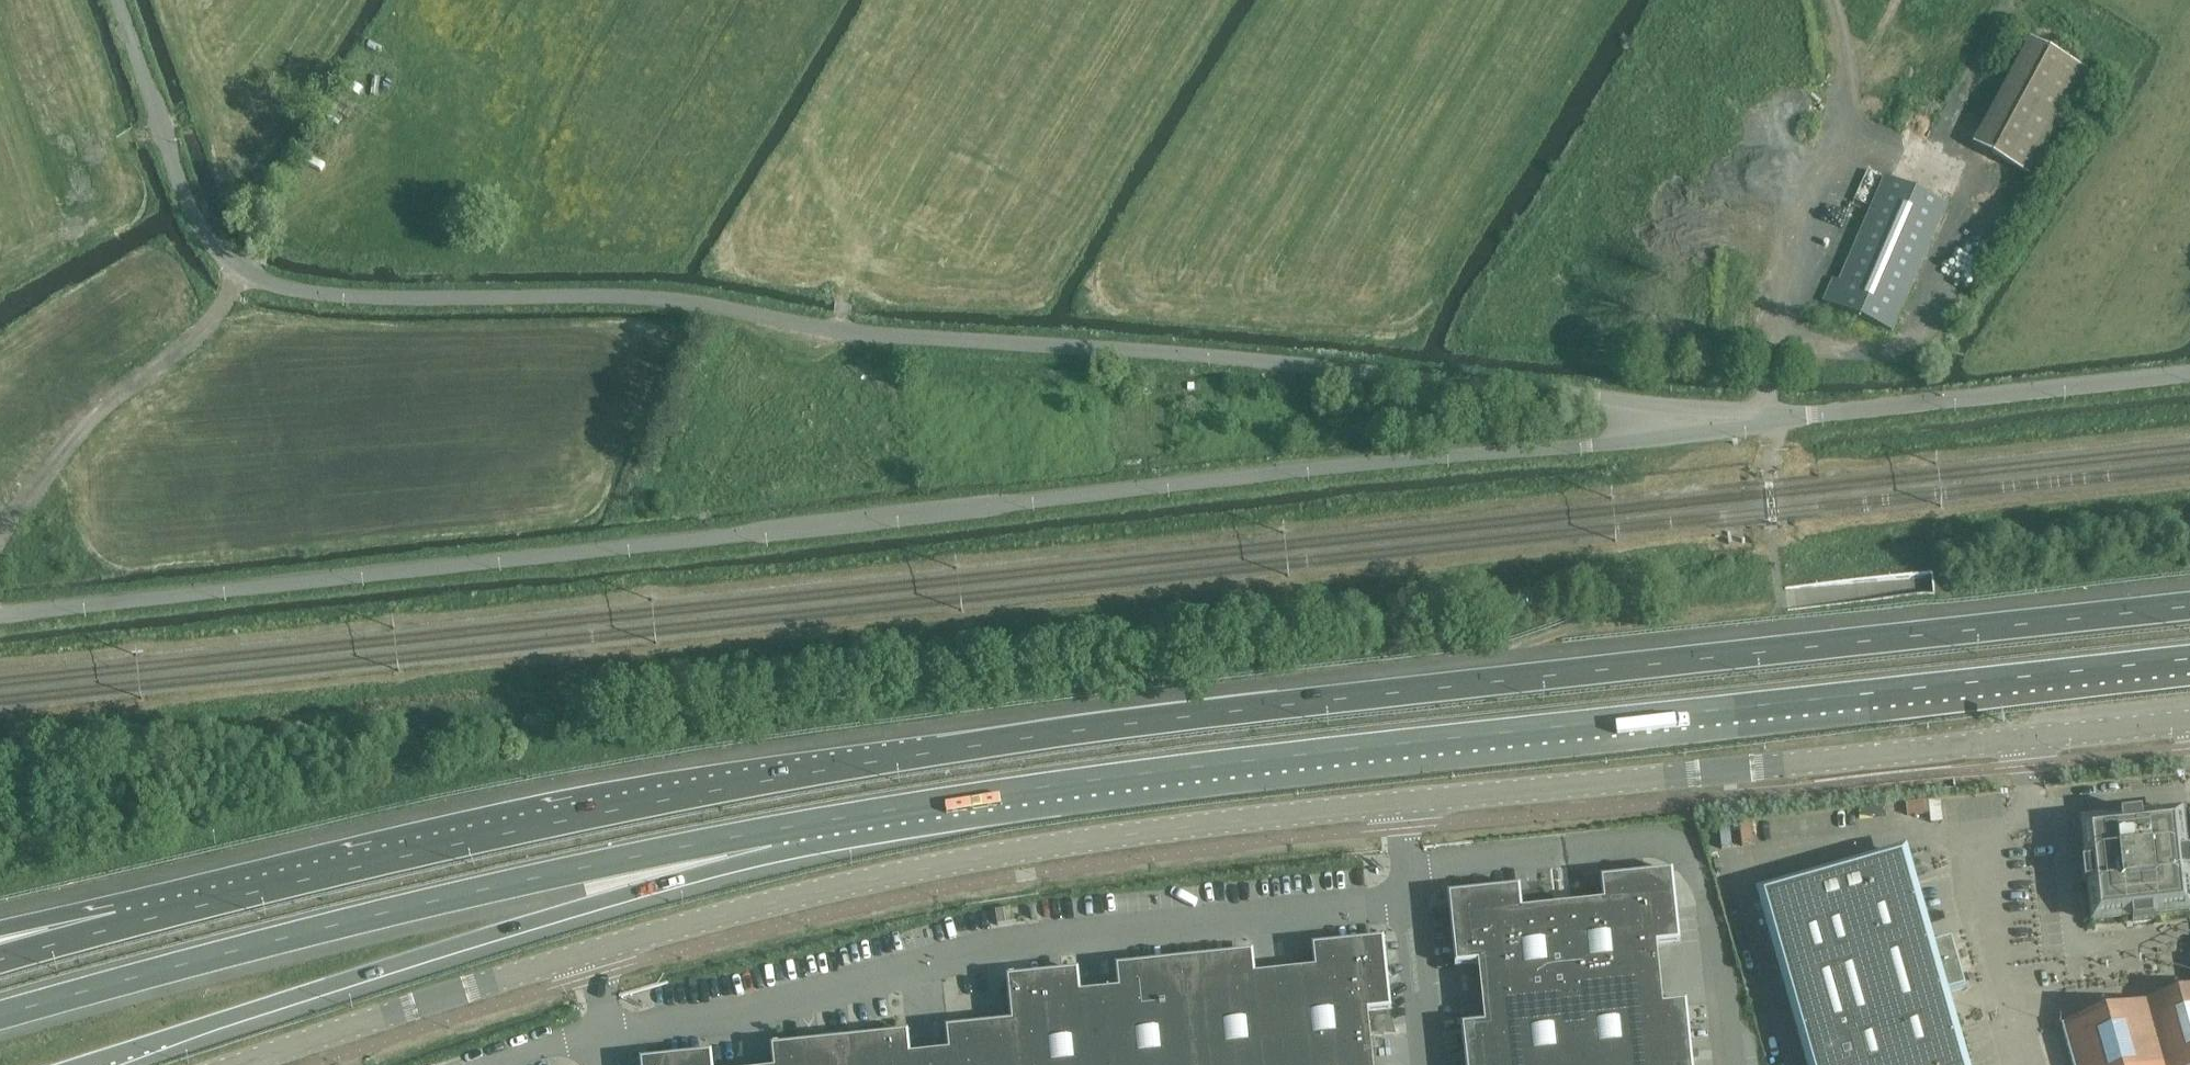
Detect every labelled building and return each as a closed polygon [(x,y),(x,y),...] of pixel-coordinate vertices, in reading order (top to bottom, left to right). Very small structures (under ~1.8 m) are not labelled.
[(2032,177),(2089,73),(2032,42),(1975,146),(2032,177)] [(1892,332),(1948,203),(1885,176),(1838,281),(1833,279),(1824,303),(1892,332)] [(2189,880),(2188,874),(2189,873),(2189,852),(2186,852),(2181,813),(2143,818),(2142,813),(2121,815),(2122,820),(2083,825),(2088,863),(2083,864),(2085,885),(2090,884),(2095,923),(2133,918),(2134,926),(2155,923),(2154,916),(2189,911),(2189,880)] [(1928,947),(1902,856),(1762,896),(1811,1064),(1969,1064),(1948,994),(1965,989),(1951,941),(1928,947)] [(1657,945),(1678,943),(1671,875),(1603,882),(1605,902),(1521,912),(1518,890),(1450,898),(1457,966),(1478,965),(1485,1026),(1464,1028),(1467,1064),(1691,1064),(1685,1005),(1664,1008),(1657,945)] [(997,926),(1014,923),(1011,909),(995,911),(997,926)] [(1368,1013),(1390,1011),(1382,943),(1314,950),(1316,970),(1254,977),(1252,956),(1118,970),(1120,991),(1079,995),(1077,974),(1009,981),(1013,1025),(948,1032),(950,1052),(909,1057),(907,1036),(842,1043),(773,1050),(775,1064),(1374,1064),(1368,1013)] [(2063,1025),(2074,1064),(2189,1064),(2189,989),(2063,1025)] [(642,1064),(643,1064),(712,1064),(711,1056),(642,1064)]
